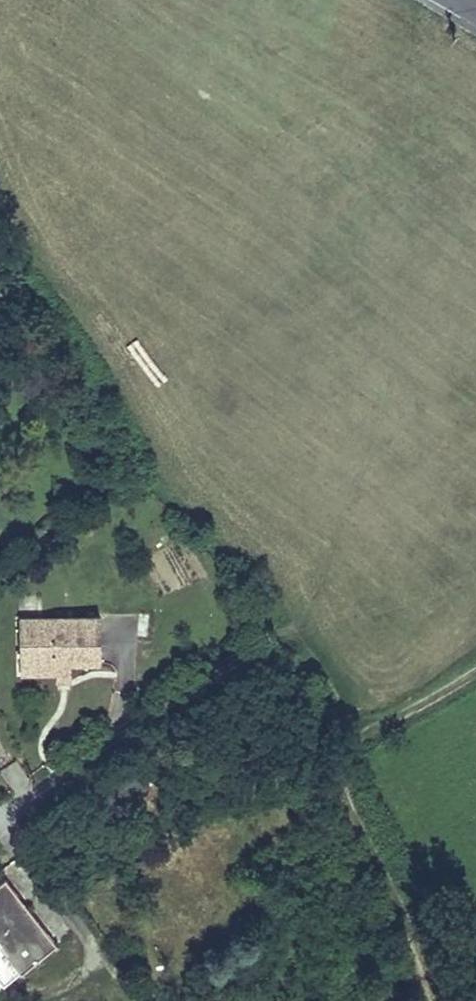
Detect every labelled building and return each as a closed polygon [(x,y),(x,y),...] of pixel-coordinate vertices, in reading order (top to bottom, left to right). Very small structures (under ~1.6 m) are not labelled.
[(11,309),(0,288),(0,315),(11,309)] [(57,662),(70,661),(101,660),(100,617),(19,619),(21,665),(57,664),(57,662)] [(71,679),(70,661),(57,662),(57,664),(21,665),(21,672),(56,671),(57,680),(71,679)] [(21,972),(57,943),(28,907),(19,914),(11,904),(20,897),(5,878),(0,883),(0,945),(21,972)] [(28,907),(20,897),(11,904),(19,914),(28,907)] [(21,972),(0,945),(0,982),(3,986),(21,972)]
